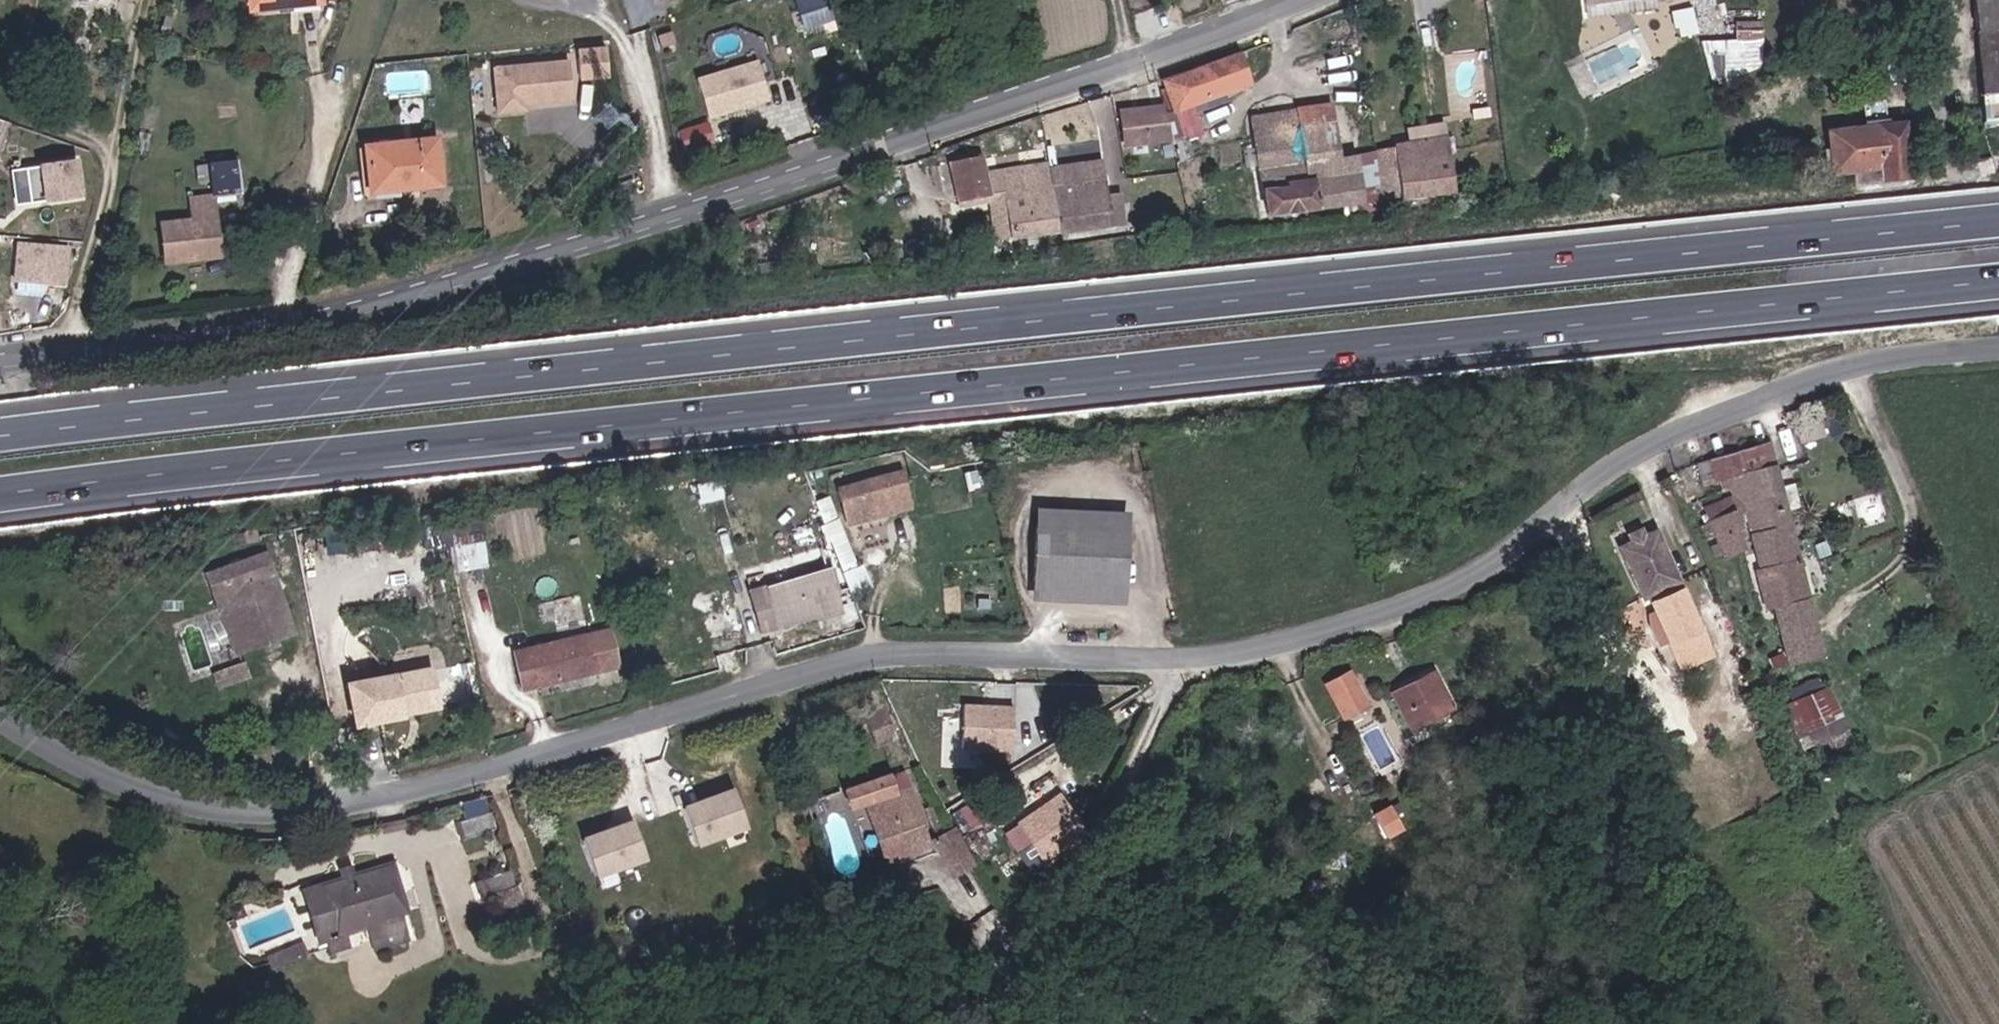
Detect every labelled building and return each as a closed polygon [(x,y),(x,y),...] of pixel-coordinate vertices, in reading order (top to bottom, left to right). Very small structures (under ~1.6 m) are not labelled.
[(260,13),(329,3),(329,0),(258,0),(260,13)] [(805,29),(834,22),(829,0),(798,0),(805,29)] [(1605,9),(1663,0),(1604,0),(1605,9)] [(1995,122),(1998,122),(1998,0),(1981,0),(1995,122)] [(1778,3),(1753,3),(1753,58),(1778,58),(1778,3)] [(577,80),(615,76),(612,42),(581,45),(582,56),(495,64),(498,89),(495,89),(497,111),(579,103),(577,80)] [(1171,120),(1257,91),(1245,50),(1162,81),(1171,120)] [(712,117),(776,100),(765,57),(701,74),(712,117)] [(1311,129),(1348,125),(1346,103),(1308,108),(1311,129)] [(1171,142),(1166,106),(1126,113),(1133,150),(1171,142)] [(1370,165),(1352,166),(1350,147),(1348,125),(1311,129),(1308,108),(1265,112),(1275,207),(1373,194),(1370,165)] [(1895,166),(1920,164),(1915,114),(1836,121),(1839,162),(1893,156),(1895,166)] [(710,121),(681,129),(686,148),(716,140),(710,121)] [(1050,149),(1046,123),(1033,128),(1036,151),(1050,149)] [(1406,161),(1431,159),(1429,138),(1427,125),(1403,128),(1406,161)] [(1457,185),(1475,183),(1469,134),(1452,136),(1457,185)] [(1434,188),(1457,185),(1452,136),(1429,138),(1431,159),(1434,188)] [(370,190),(446,188),(445,137),(369,138),(370,190)] [(1352,166),(1370,165),(1368,144),(1350,147),(1352,166)] [(1123,224),(1119,191),(1112,191),(1109,162),(1065,166),(1063,155),(1051,156),(1052,165),(1061,231),(1123,224)] [(1009,237),(1061,231),(1052,165),(1003,171),(1000,156),(968,160),(973,210),(1006,206),(1009,237)] [(218,193),(256,194),(257,160),(219,159),(218,193)] [(1409,191),(1434,188),(1431,159),(1406,161),(1409,191)] [(88,161),(15,162),(15,200),(88,199),(88,161)] [(1373,194),(1384,192),(1380,164),(1370,165),(1373,194)] [(167,259),(220,257),(218,193),(196,195),(197,214),(164,217),(167,259)] [(19,273),(73,284),(79,247),(28,236),(19,273)] [(1827,598),(1784,438),(1734,453),(1743,487),(1721,493),(1738,555),(1759,549),(1754,529),(1755,522),(1765,520),(1778,568),(1773,569),(1784,609),(1827,598)] [(1702,484),(1713,481),(1708,459),(1697,462),(1702,484)] [(933,509),(929,495),(926,477),(856,486),(868,525),(933,509)] [(841,531),(856,528),(849,502),(835,505),(841,531)] [(1033,606),(1129,610),(1135,514),(1041,511),(1033,606)] [(856,589),(873,584),(856,528),(841,531),(846,552),(842,552),(856,589)] [(1675,644),(1703,634),(1663,537),(1650,541),(1646,530),(1634,534),(1638,547),(1634,548),(1628,551),(1649,600),(1656,596),(1667,626),(1675,644)] [(460,553),(470,550),(467,532),(455,533),(460,553)] [(436,560),(460,553),(455,533),(430,536),(436,560)] [(464,575),(490,570),(485,548),(470,550),(460,553),(464,575)] [(274,625),(294,620),(282,584),(288,580),(279,556),(219,577),(231,614),(255,607),(255,606),(267,602),(274,625)] [(824,603),(850,596),(843,574),(788,590),(800,631),(830,622),(824,603)] [(742,629),(734,594),(720,597),(728,632),(742,629)] [(751,646),(768,642),(754,595),(736,600),(751,646)] [(1842,656),(1827,598),(1784,609),(1800,667),(1842,656)] [(1664,648),(1675,644),(1667,626),(1657,631),(1664,648)] [(1688,676),(1715,665),(1703,634),(1675,644),(1688,676)] [(572,687),(636,671),(628,636),(564,651),(572,687)] [(1691,685),(1688,676),(1675,644),(1664,648),(1680,689),(1691,685)] [(537,695),(572,687),(564,651),(529,659),(537,695)] [(1421,726),(1467,701),(1447,664),(1400,689),(1421,726)] [(1353,720),(1383,701),(1363,665),(1333,683),(1353,720)] [(435,668),(349,686),(360,732),(446,712),(435,668)] [(1824,756),(1859,741),(1837,691),(1794,711),(1809,746),(1818,742),(1824,756)] [(1018,707),(964,706),(963,753),(1017,755),(1018,707)] [(886,849),(929,836),(911,784),(903,786),(898,772),(846,789),(852,807),(869,801),(886,849)] [(737,791),(687,808),(699,850),(753,834),(737,791)] [(1077,831),(1083,827),(1069,803),(1063,805),(1077,831)] [(1404,861),(1432,845),(1409,803),(1381,819),(1404,861)] [(1050,847),(1074,832),(1077,831),(1063,805),(1029,823),(1044,852),(1050,847)] [(464,844),(501,832),(496,816),(458,827),(464,844)] [(1382,873),(1404,861),(1381,819),(1358,832),(1382,873)] [(950,862),(970,852),(956,820),(934,830),(950,862)] [(652,863),(636,823),(584,840),(600,883),(652,863)] [(1050,847),(1064,873),(1085,852),(1074,832),(1050,847)] [(1033,888),(1045,881),(1029,851),(1006,863),(1012,874),(997,883),(1019,921),(1043,903),(1033,888)] [(367,954),(415,940),(392,862),(333,879),(337,896),(303,904),(314,943),(360,931),(367,954)] [(500,920),(528,910),(516,875),(476,886),(481,906),(496,903),(500,920)] [(303,904),(337,896),(333,879),(298,887),(303,904)]
